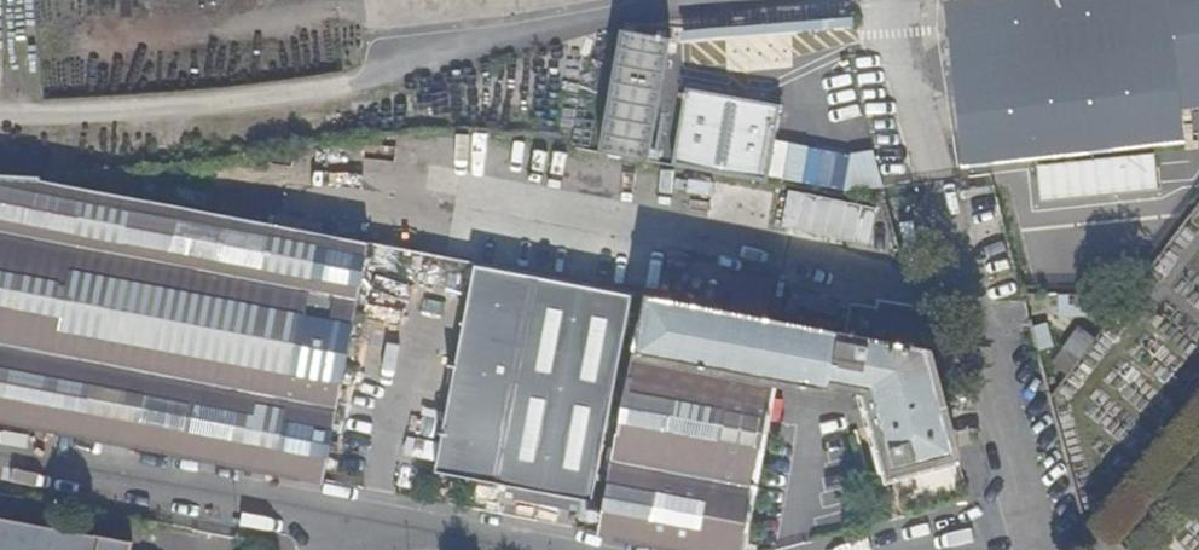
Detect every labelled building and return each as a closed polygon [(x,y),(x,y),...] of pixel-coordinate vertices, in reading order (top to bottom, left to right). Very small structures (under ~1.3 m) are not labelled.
[(1181,93),(1170,0),(948,0),(966,152),(1036,144),(1070,140),(1149,131),(1196,126),(1198,125),(1198,103),(1198,99),(1182,101),(1181,93)] [(1181,93),(1198,91),(1198,0),(1170,0),(1181,93)] [(768,180),(780,102),(681,87),(678,112),(657,109),(668,36),(727,44),(724,65),(788,74),(794,35),(617,9),(595,154),(768,180)] [(1196,126),(1149,131),(1154,174),(1198,168),(1198,148),(1196,126)] [(1070,140),(1036,144),(1038,158),(1071,154),(1070,140)] [(802,177),(844,182),(848,150),(806,145),(802,177)] [(37,175),(0,173),(0,368),(19,281),(42,180),(37,175)] [(42,180),(19,281),(0,368),(0,419),(38,426),(88,189),(42,180)] [(133,197),(88,189),(38,426),(82,435),(133,197)] [(779,231),(868,244),(874,206),(785,193),(779,231)] [(133,197),(82,435),(132,444),(182,207),(133,197)] [(227,215),(182,207),(132,444),(177,453),(216,268),(227,215)] [(216,268),(177,453),(232,464),(235,454),(230,453),(274,225),(227,215),(216,268)] [(235,454),(232,464),(268,471),(292,355),(318,233),(274,225),(230,453),(235,454)] [(319,480),(369,242),(318,233),(292,355),(268,471),(319,480)] [(631,296),(475,266),(433,471),(467,478),(590,502),(631,296)] [(375,274),(367,300),(393,308),(401,282),(375,274)] [(1091,294),(1066,294),(1066,313),(1091,313),(1091,294)] [(640,350),(650,296),(646,295),(604,494),(595,532),(643,542),(682,360),(640,350)] [(957,457),(929,348),(846,333),(650,296),(640,350),(682,360),(728,369),(776,380),(832,390),(838,360),(861,366),(892,474),(957,457)] [(929,348),(917,305),(879,299),(878,308),(852,304),(846,333),(929,348)] [(1047,327),(1030,331),(1037,354),(1053,349),(1047,327)] [(1091,341),(1078,332),(1052,366),(1065,376),(1091,341)] [(728,369),(682,360),(643,542),(690,549),(728,369)] [(776,380),(728,369),(690,549),(742,549),(776,380)] [(0,516),(0,549),(124,549),(126,540),(0,516)]
